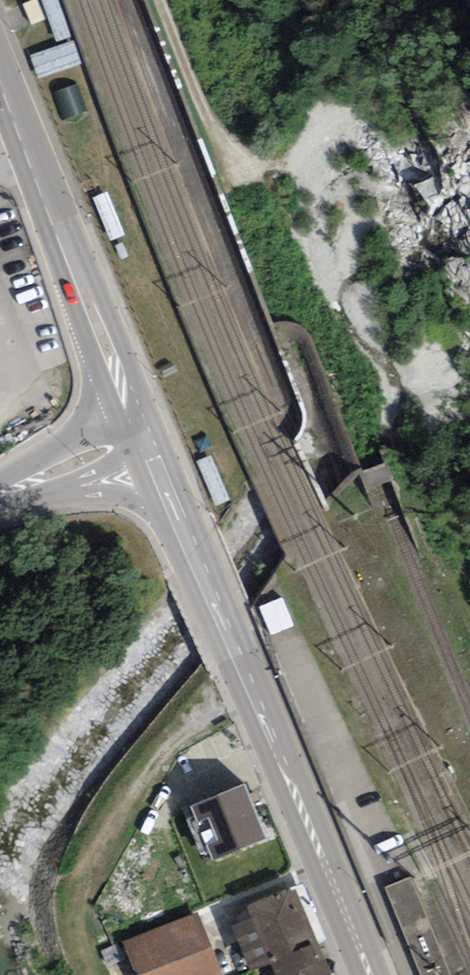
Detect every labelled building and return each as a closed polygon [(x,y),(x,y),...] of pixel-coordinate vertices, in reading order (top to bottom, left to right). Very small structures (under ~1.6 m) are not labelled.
[(45,77),(85,61),(77,41),(37,56),(45,77)] [(263,836),(242,784),(228,789),(231,797),(211,805),(218,823),(201,830),(212,857),(263,836)] [(408,875),(382,885),(418,974),(447,974),(408,875)] [(271,960),(308,944),(285,889),(247,905),(242,907),(239,909),(237,911),(236,913),(234,916),(234,918),(234,921),(234,924),(235,927),(251,965),(270,958),(271,960)] [(101,900),(92,904),(96,913),(105,909),(101,900)] [(192,915),(125,942),(138,974),(216,974),(192,915)] [(308,944),(271,960),(277,974),(321,974),(308,944)]
